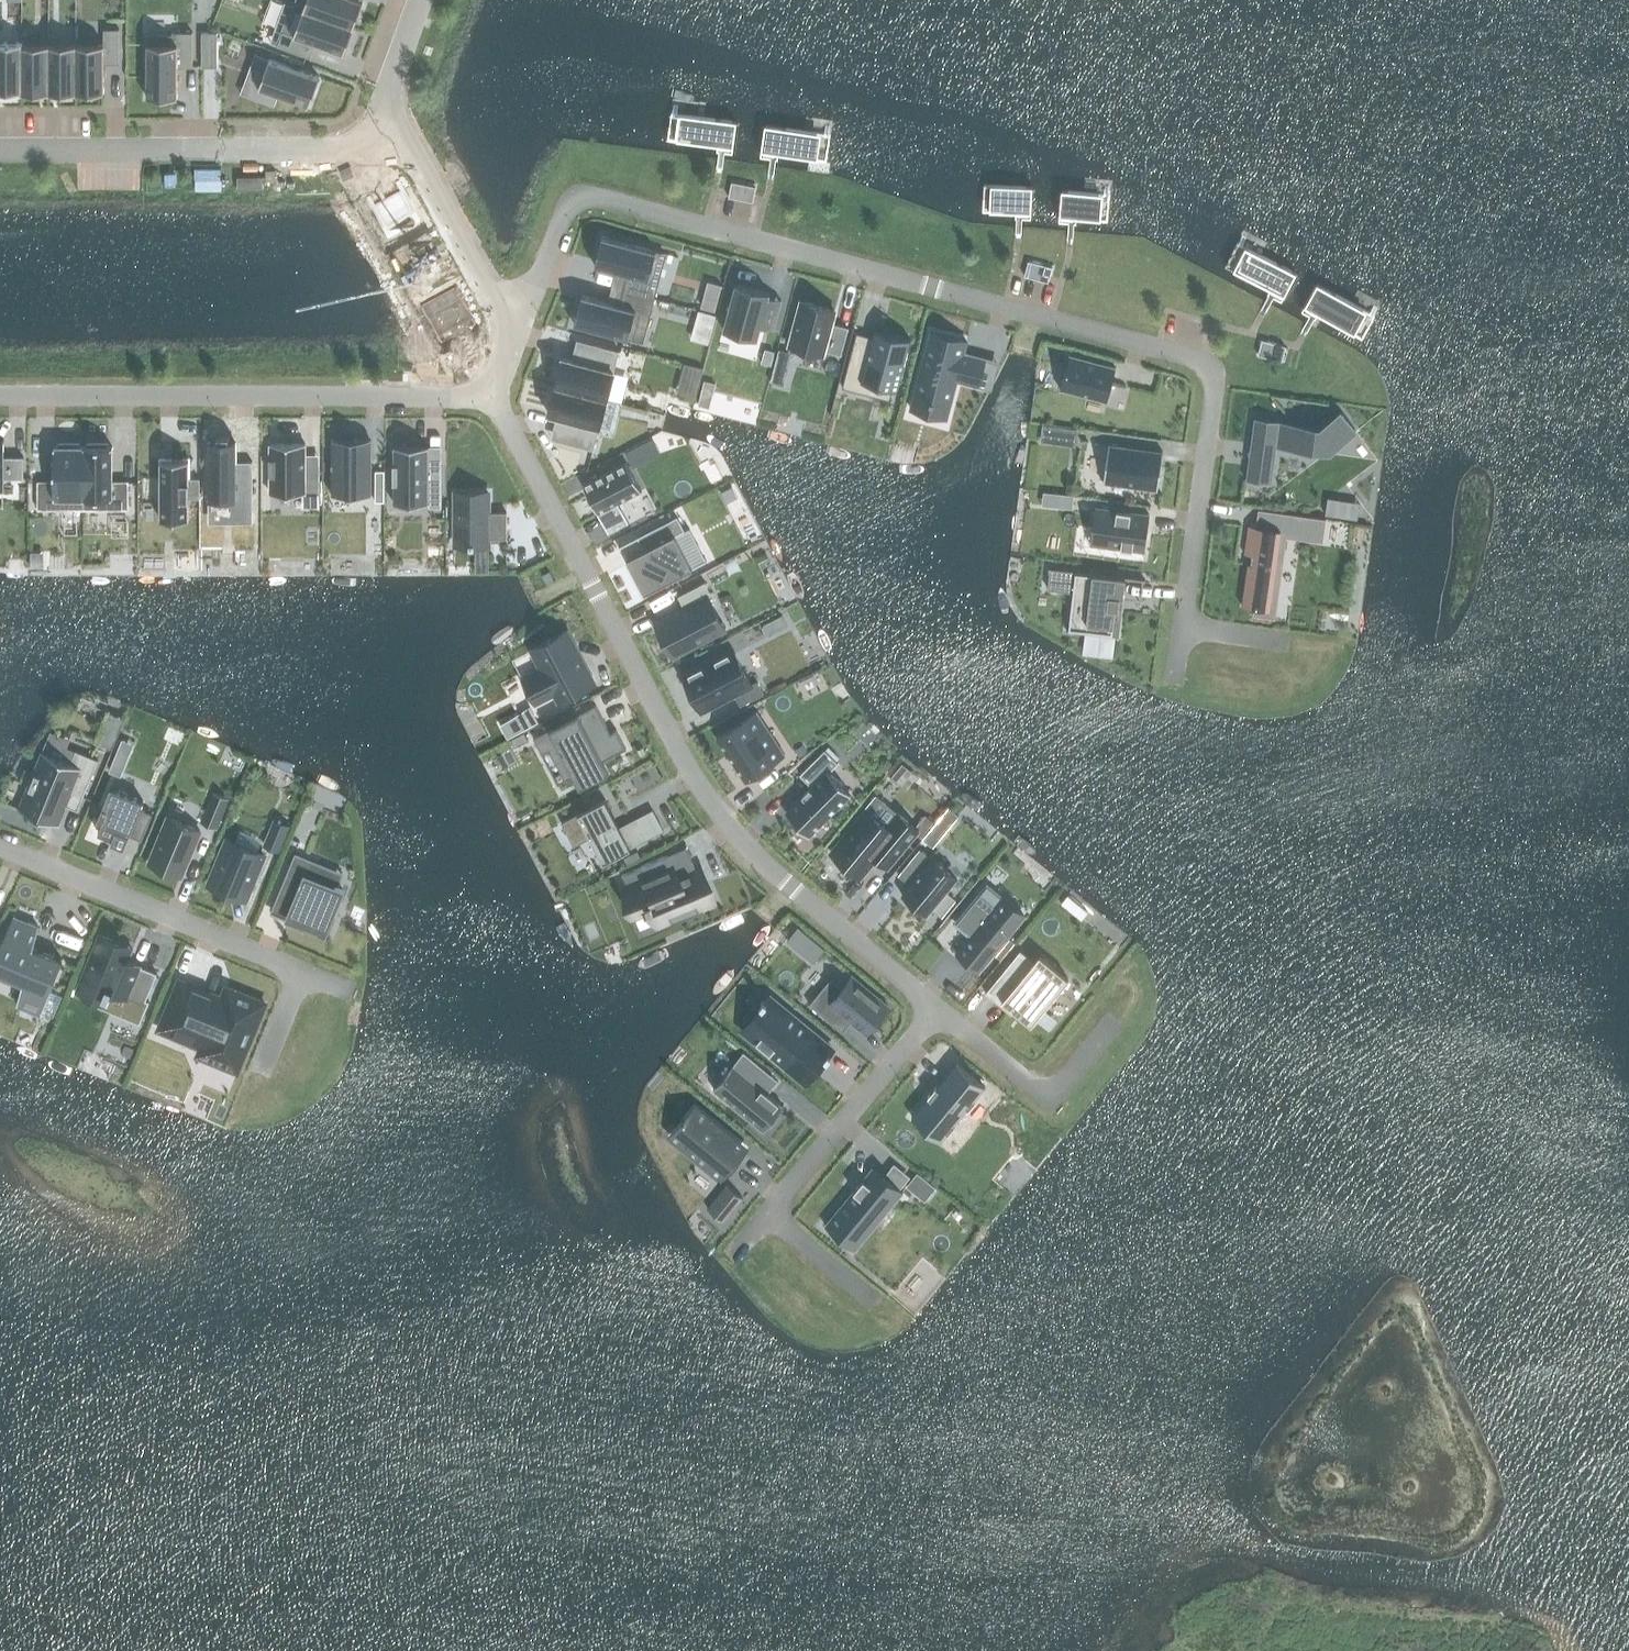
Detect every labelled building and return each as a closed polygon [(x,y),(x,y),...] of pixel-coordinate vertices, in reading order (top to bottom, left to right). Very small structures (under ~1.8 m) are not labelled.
[(293,6),(303,10),(352,28),(363,1),(361,0),(295,0),(293,6)] [(285,3),(275,29),(282,31),(277,45),(310,57),(315,43),(343,54),(352,28),(303,10),(293,6),(285,3)] [(75,44),(75,93),(104,93),(104,64),(119,64),(119,29),(103,29),(103,44),(75,44)] [(192,68),(192,32),(177,32),(177,34),(147,34),(146,98),(177,98),(177,68),(192,68)] [(203,32),(203,67),(217,67),(217,32),(203,32)] [(21,91),(21,42),(0,42),(0,91),(21,91)] [(21,42),(21,91),(21,93),(48,93),(48,44),(22,44),(22,42),(21,42)] [(48,44),(48,93),(75,93),(75,44),(50,44),(48,44)] [(319,77),(269,59),(258,88),(308,106),(319,77)] [(739,145),(743,120),(677,111),(674,136),(739,145)] [(762,122),(759,147),(824,155),(828,130),(762,122)] [(743,185),(731,182),(728,198),(740,200),(743,185)] [(1035,212),(1036,187),(978,184),(977,209),(1035,212)] [(755,187),(743,185),(740,200),(752,202),(755,187)] [(1112,219),(1114,194),(1056,190),(1054,216),(1112,219)] [(654,298),(658,282),(654,281),(661,252),(602,237),(594,266),(626,274),(622,290),(654,298)] [(1284,297),(1296,275),(1237,244),(1225,267),(1284,297)] [(1028,262),(1024,276),(1036,280),(1039,265),(1028,262)] [(1039,265),(1036,280),(1047,283),(1052,268),(1039,265)] [(768,293),(736,284),(723,331),(756,340),(759,327),(772,331),(780,300),(768,297),(768,293)] [(1361,338),(1373,315),(1314,285),(1302,307),(1361,338)] [(654,298),(622,290),(618,305),(582,295),(574,324),(634,340),(641,311),(650,313),(654,298)] [(703,297),(701,308),(715,311),(717,301),(703,297)] [(833,310),(802,302),(790,347),(822,355),(823,351),(841,356),(848,328),(830,323),(833,310)] [(699,311),(696,321),(712,326),(715,315),(699,311)] [(849,378),(896,390),(909,339),(874,330),(870,345),(858,341),(849,378)] [(966,341),(930,332),(910,409),(946,419),(956,379),(977,385),(984,360),(963,354),(966,341)] [(1258,355),(1269,358),(1273,343),(1262,340),(1258,355)] [(555,386),(606,399),(618,351),(582,341),(577,362),(562,358),(555,386)] [(1269,358),(1281,362),(1285,347),(1273,343),(1269,358)] [(765,350),(761,363),(770,366),(774,352),(765,350)] [(1106,402),(1116,368),(1069,355),(1060,389),(1106,402)] [(1148,391),(1154,367),(1140,364),(1135,388),(1148,391)] [(704,381),(698,405),(709,408),(715,384),(704,381)] [(606,399),(555,386),(547,414),(562,418),(556,440),(592,450),(606,399)] [(1339,411),(1319,426),(1254,417),(1250,443),(1326,453),(1354,431),(1339,411)] [(1077,430),(1064,428),(1062,445),(1075,447),(1077,430)] [(3,488),(3,479),(23,479),(23,457),(3,457),(3,439),(0,439),(0,488),(3,488)] [(652,439),(626,453),(633,467),(660,453),(652,439)] [(371,442),(331,442),(331,493),(371,493),(371,442)] [(79,444),(58,444),(58,446),(54,446),(54,482),(38,482),(38,508),(83,508),(83,446),(79,446),(79,444)] [(83,446),(83,508),(127,509),(127,482),(112,482),(112,446),(107,447),(107,444),(87,444),(87,446),(83,446)] [(252,467),(236,467),(236,444),(208,444),(208,497),(226,497),(226,511),(252,511),(252,467)] [(303,494),(303,507),(318,507),(318,477),(305,477),(305,444),(270,444),(270,494),(303,494)] [(1157,491),(1160,471),(1162,452),(1161,451),(1160,453),(1109,445),(1109,444),(1108,444),(1102,483),(1104,483),(1104,482),(1155,489),(1155,490),(1157,491)] [(441,506),(441,466),(428,466),(429,449),(417,449),(417,446),(393,446),(393,503),(395,503),(395,498),(427,498),(427,503),(429,503),(429,507),(441,506)] [(160,520),(188,520),(188,497),(188,479),(188,459),(160,459),(160,520)] [(627,521),(617,502),(640,490),(625,460),(581,483),(607,532),(627,521)] [(1271,483),(1273,468),(1247,465),(1245,479),(1271,483)] [(188,479),(188,497),(199,497),(199,479),(188,479)] [(376,486),(376,502),(384,502),(384,486),(376,486)] [(506,512),(488,512),(488,492),(454,493),(454,545),(488,545),(488,538),(506,538),(506,512)] [(1061,494),(1060,507),(1072,509),(1074,496),(1061,494)] [(1358,503),(1345,501),(1343,517),(1356,519),(1358,503)] [(1102,546),(1144,552),(1149,515),(1094,507),(1092,528),(1089,544),(1102,546)] [(1243,554),(1250,555),(1249,564),(1247,564),(1241,606),(1254,607),(1269,609),(1275,564),(1276,564),(1276,559),(1280,532),(1320,537),(1319,542),(1322,543),(1326,518),(1258,510),(1255,526),(1247,525),(1243,554)] [(626,559),(644,593),(692,568),(675,535),(684,531),(677,517),(646,532),(653,545),(626,559)] [(1067,573),(1067,571),(1048,569),(1048,570),(1050,571),(1047,589),(1064,592),(1067,573)] [(1075,603),(1072,632),(1118,637),(1125,577),(1092,574),(1088,604),(1075,603)] [(711,594),(704,582),(678,596),(684,608),(654,623),(672,657),(725,630),(707,596),(711,594)] [(558,702),(594,683),(567,630),(530,649),(541,669),(522,679),(535,704),(554,694),(558,702)] [(733,649),(682,676),(700,711),(733,694),(740,706),(763,694),(757,681),(751,684),(733,649)] [(596,705),(533,737),(542,754),(549,751),(565,780),(573,776),(579,788),(609,772),(603,760),(626,748),(616,730),(610,733),(596,705)] [(528,708),(500,725),(507,738),(536,723),(528,708)] [(748,716),(716,738),(745,782),(777,760),(748,716)] [(106,729),(100,744),(110,748),(116,733),(106,729)] [(524,732),(511,739),(514,746),(528,740),(524,732)] [(838,763),(825,750),(800,775),(812,787),(786,813),(809,836),(851,795),(828,772),(838,763)] [(19,808),(18,809),(58,825),(58,824),(57,824),(70,793),(82,798),(98,760),(74,751),(69,763),(42,751),(41,753),(42,753),(20,808),(19,808)] [(114,760),(109,772),(117,775),(122,764),(114,760)] [(110,787),(102,807),(97,819),(102,821),(98,833),(112,839),(111,842),(112,843),(114,839),(124,843),(122,847),(124,848),(129,835),(141,841),(152,814),(140,809),(143,801),(110,787)] [(212,793),(200,823),(218,830),(230,800),(212,793)] [(605,799),(561,822),(573,846),(590,837),(603,863),(643,841),(634,824),(619,832),(608,813),(611,812),(605,799)] [(867,811),(831,854),(858,877),(879,853),(891,863),(918,830),(897,813),(886,827),(867,811)] [(181,876),(200,831),(167,817),(148,863),(181,876)] [(280,853),(291,826),(273,819),(262,846),(280,853)] [(935,823),(923,839),(929,844),(942,829),(935,823)] [(262,857),(226,842),(207,887),(228,896),(230,892),(245,898),(262,857)] [(919,849),(898,875),(910,885),(901,895),(925,915),(931,908),(941,917),(956,899),(945,891),(947,889),(960,882),(950,865),(946,867),(945,868),(933,857),(931,859),(919,849)] [(314,861),(295,853),(277,897),(294,905),(288,919),(325,934),(343,890),(308,876),(314,861)] [(647,907),(651,905),(659,925),(683,915),(684,917),(684,919),(703,911),(703,910),(702,907),(714,902),(700,870),(676,880),(666,855),(640,866),(641,867),(621,874),(626,887),(622,888),(632,913),(647,907)] [(971,936),(957,953),(978,970),(1024,915),(1003,898),(989,914),(974,902),(956,923),(971,936)] [(32,948),(38,927),(13,916),(0,947),(0,976),(22,985),(32,948)] [(797,927),(786,940),(813,962),(823,949),(797,927)] [(146,1000),(157,973),(123,959),(128,947),(100,936),(77,991),(100,1001),(97,1007),(140,1024),(149,1001),(146,1000)] [(22,985),(16,1005),(39,1015),(62,960),(32,948),(22,985)] [(985,993),(986,994),(989,991),(1030,1025),(1068,979),(1039,955),(1034,962),(1020,951),(985,993)] [(851,976),(842,987),(830,978),(809,1004),(834,1025),(843,1014),(866,1034),(888,1007),(851,976)] [(179,981),(159,1029),(202,1047),(198,1055),(236,1071),(265,1003),(226,987),(219,1005),(202,998),(205,991),(179,981)] [(777,1001),(749,1034),(794,1071),(804,1059),(823,1075),(841,1053),(777,1001)] [(743,1053),(712,1089),(763,1131),(783,1106),(754,1082),(764,1070),(743,1053)] [(947,1076),(946,1075),(911,1117),(940,1141),(985,1087),(956,1063),(955,1064),(956,1065),(947,1076)] [(674,1128),(667,1136),(683,1150),(721,1181),(735,1164),(743,1154),(748,1148),(713,1119),(694,1103),(674,1128)] [(903,1192),(896,1186),(873,1167),(825,1226),(848,1245),(854,1250),(903,1192)] [(906,1186),(925,1201),(936,1187),(917,1172),(906,1186)] [(707,1208),(723,1221),(742,1198),(726,1185),(707,1208)]
